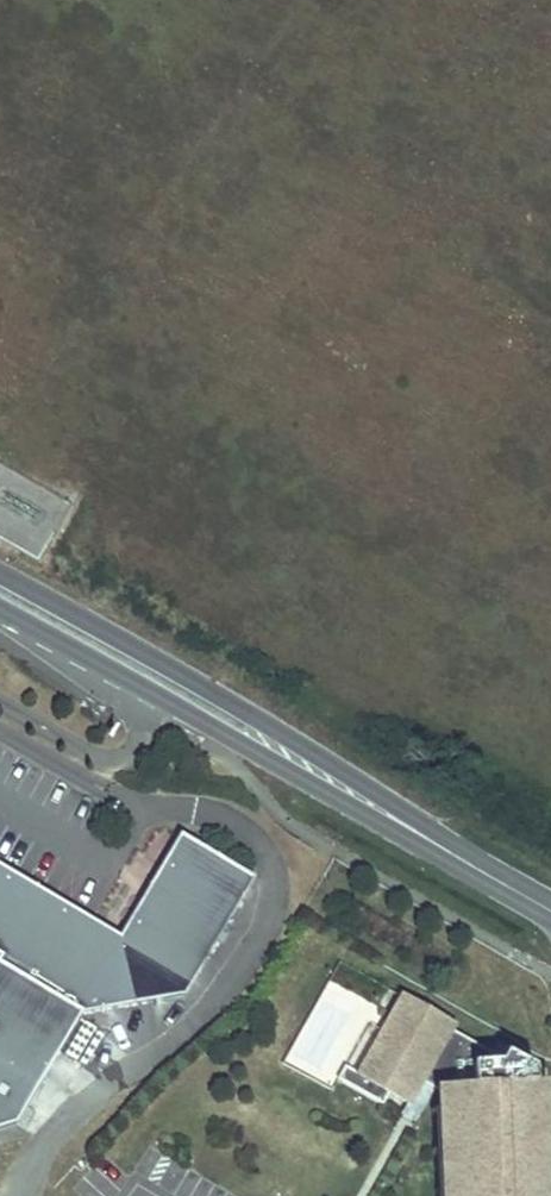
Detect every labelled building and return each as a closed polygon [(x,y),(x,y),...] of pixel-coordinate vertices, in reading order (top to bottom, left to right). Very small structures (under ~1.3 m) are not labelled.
[(43,555),(73,509),(19,475),(8,492),(0,486),(0,536),(17,546),(20,541),(43,555)] [(255,877),(185,836),(179,847),(123,941),(0,868),(0,1128),(17,1122),(83,1013),(186,994),(255,877)] [(343,1065),(377,1008),(337,984),(292,1059),(320,1076),(331,1057),(343,1065)] [(407,989),(387,1024),(399,1031),(419,995),(407,989)] [(449,1195),(550,1195),(550,1079),(540,1078),(539,1063),(510,1047),(507,1052),(454,1023),(457,1017),(419,995),(399,1031),(387,1024),(364,1066),(349,1058),(342,1071),(387,1097),(394,1084),(413,1095),(425,1073),(438,1080),(444,1084),(449,1195)] [(406,1107),(420,1114),(438,1080),(425,1073),(413,1095),(406,1107)]
